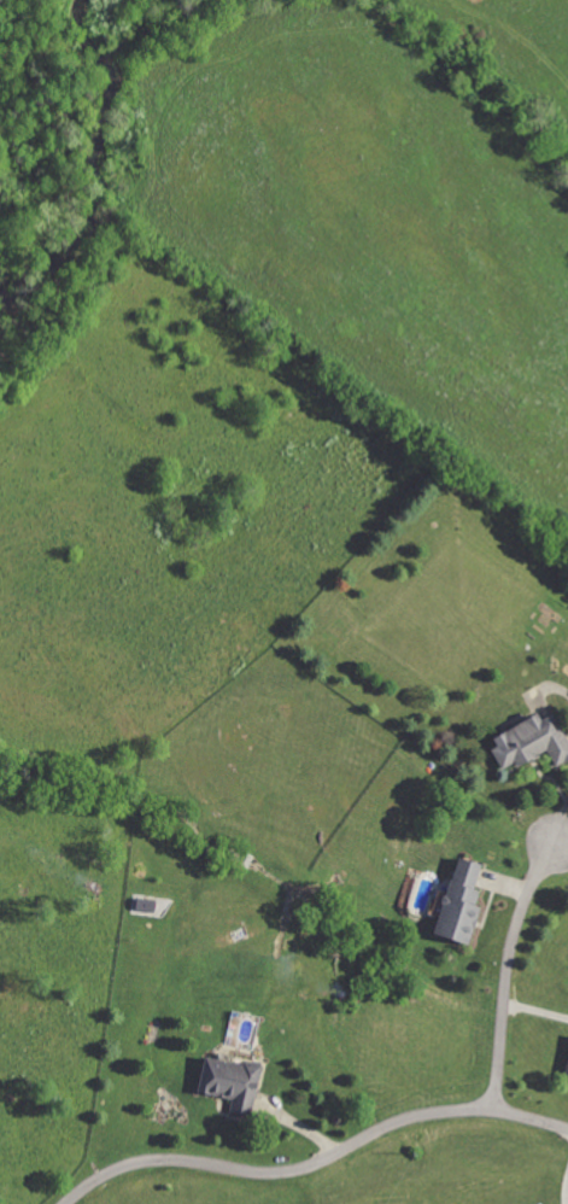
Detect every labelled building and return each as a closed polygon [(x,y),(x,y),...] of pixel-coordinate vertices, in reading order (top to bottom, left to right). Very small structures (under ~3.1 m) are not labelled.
[(534,720),(531,714),(487,737),(492,747),(486,750),(497,772),(542,749),(551,767),(567,758),(567,752),(548,713),(534,720)] [(466,947),(476,908),(471,906),(475,892),(469,890),(475,865),(449,858),(429,937),(466,947)] [(558,1080),(567,1083),(567,1038),(558,1080)] [(198,1057),(192,1094),(228,1100),(226,1113),(248,1117),(257,1067),(198,1057)]
